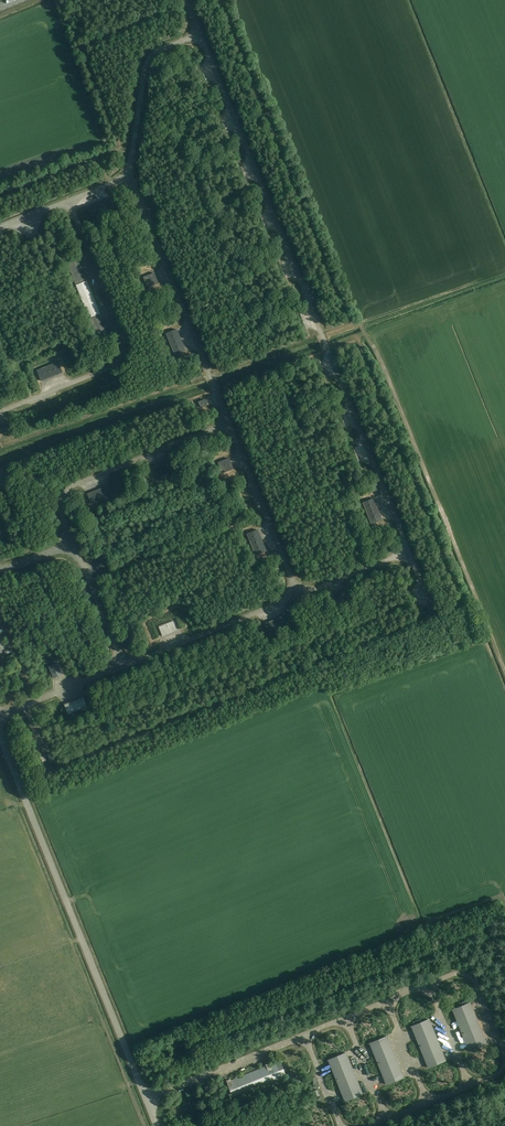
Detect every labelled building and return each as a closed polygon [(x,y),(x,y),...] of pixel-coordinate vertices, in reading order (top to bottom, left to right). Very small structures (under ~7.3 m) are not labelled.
[(202,72),(177,82),(180,90),(196,84),(198,83),(206,80),(202,72)] [(222,121),(197,131),(200,140),(205,138),(207,137),(210,136),(226,130),(222,121)] [(242,171),(217,181),(221,190),(246,180),(242,171)] [(108,199),(87,207),(91,217),(112,209),(108,199)] [(262,220),(237,231),(241,239),(266,229),(262,220)] [(40,234),(31,238),(35,248),(36,250),(37,252),(37,253),(38,255),(41,263),(50,260),(44,246),(44,244),(43,243),(40,234)] [(78,259),(67,263),(76,284),(86,279),(78,259)] [(282,270),(257,280),(260,289),(286,278),(282,270)] [(154,273),(143,277),(148,287),(158,283),(154,273)] [(87,281),(76,285),(89,318),(100,314),(87,281)] [(101,315),(90,319),(98,340),(109,336),(101,315)] [(302,319),(277,329),(280,338),(306,328),(302,319)] [(177,329),(166,333),(175,354),(185,350),(177,329)] [(58,362),(37,370),(41,381),(62,372),(58,362)] [(300,378),(297,379),(300,387),(326,377),(322,369),(307,375),(305,376),(302,377),(300,378)] [(205,399),(198,402),(201,407),(207,405),(205,399)] [(342,418),(317,428),(320,437),(345,426),(342,418)] [(355,453),(330,463),(333,471),(358,461),(355,453)] [(229,458),(218,462),(222,473),(233,469),(229,458)] [(165,463),(154,467),(158,477),(169,473),(165,463)] [(108,485),(87,494),(92,504),(113,496),(108,485)] [(373,498),(363,503),(371,524),(382,519),(373,498)] [(257,530),(247,534),(255,555),(266,551),(257,530)] [(102,561),(96,563),(98,569),(104,566),(102,561)] [(343,592),(337,594),(340,601),(345,598),(343,592)] [(412,593),(387,603),(390,611),(415,601),(412,593)] [(286,615),(265,623),(265,624),(269,634),(290,625),(286,615)] [(173,620),(159,626),(163,636),(177,630),(173,620)] [(57,663),(49,667),(54,678),(62,674),(57,663)] [(83,697),(64,704),(68,714),(87,707),(83,697)] [(470,1003),(453,1009),(469,1051),(486,1044),(470,1003)] [(429,1019),(412,1026),(428,1067),(445,1061),(429,1019)] [(387,1036),(370,1043),(385,1080),(387,1084),(403,1077),(387,1036)] [(345,1053),(328,1060),(344,1099),(345,1101),(362,1094),(345,1053)] [(227,1082),(233,1098),(277,1080),(276,1079),(286,1075),(284,1071),(283,1067),(280,1062),(277,1063),(271,1065),(271,1064),(270,1065),(270,1064),(266,1065),(267,1066),(266,1067),(265,1067),(232,1080),(231,1081),(231,1080),(227,1081),(227,1082)] [(504,1121),(504,1110),(495,1114),(498,1123),(504,1121)]
